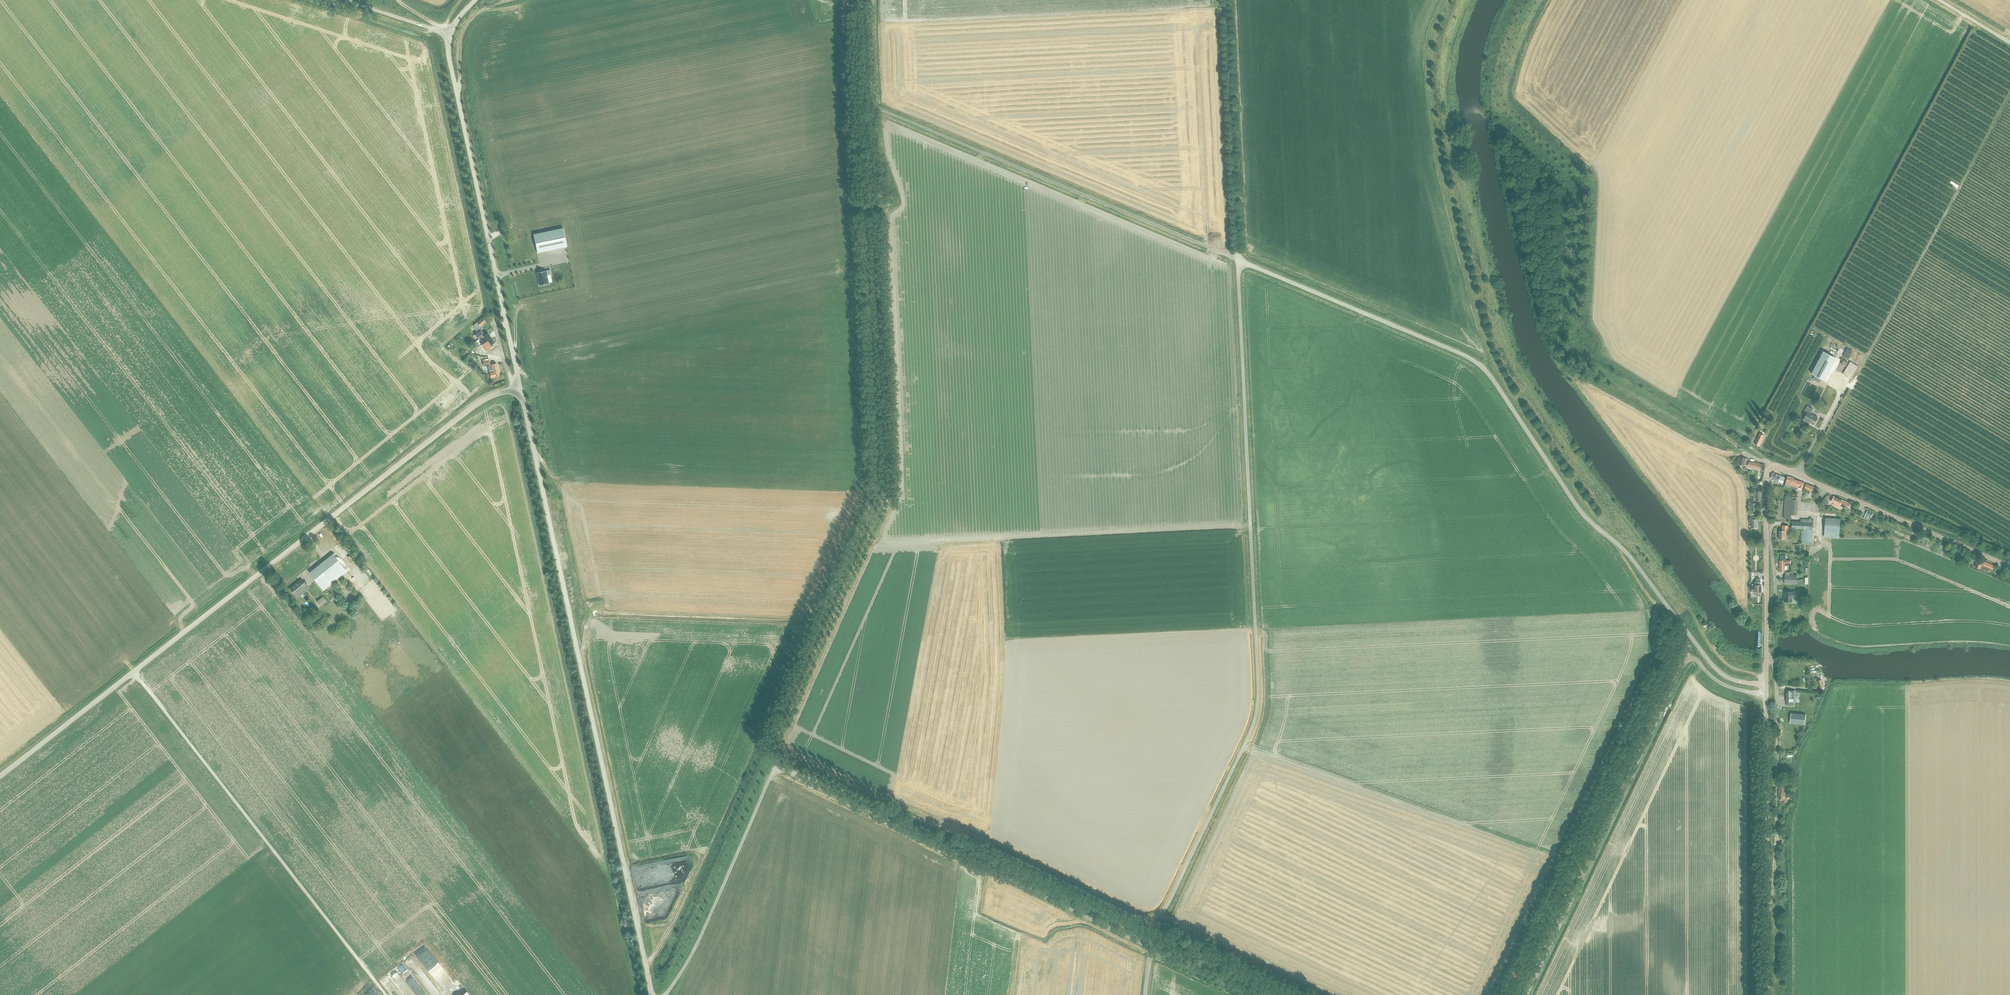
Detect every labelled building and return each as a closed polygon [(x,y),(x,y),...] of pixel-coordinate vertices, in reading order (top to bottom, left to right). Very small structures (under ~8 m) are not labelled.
[(563,228),(534,235),(537,253),(567,246),(563,228)] [(546,271),(537,273),(539,285),(549,283),(547,275),(551,274),(550,270),(546,271)] [(477,329),(480,327),(486,322),(483,318),(477,322),(474,325),(477,329)] [(474,334),(477,338),(483,333),(480,330),(474,334)] [(493,344),(494,343),(488,333),(483,335),(485,339),(487,339),(488,341),(487,341),(482,345),(486,351),(491,348),(494,346),(493,344)] [(1821,338),(1815,350),(1817,351),(1818,351),(1819,348),(1822,344),(1824,340),(1823,340),(1821,338)] [(1853,378),(1865,354),(1847,346),(1835,370),(1853,378)] [(1831,370),(1834,363),(1829,360),(1821,356),(1814,368),(1811,374),(1813,375),(1815,376),(1813,379),(1814,380),(1815,380),(1817,377),(1822,379),(1825,381),(1831,370)] [(490,373),(491,378),(500,376),(499,371),(498,371),(497,363),(492,364),(494,372),(490,373)] [(1814,425),(1818,418),(1811,414),(1813,409),(1808,406),(1805,411),(1808,412),(1803,420),(1808,423),(1809,422),(1814,425)] [(1765,436),(1760,433),(1755,444),(1759,446),(1765,436)] [(1741,457),(1740,464),(1744,465),(1745,464),(1748,465),(1748,466),(1755,468),(1760,469),(1762,465),(1748,461),(1748,459),(1741,457)] [(1773,473),(1771,479),(1783,483),(1784,479),(1783,478),(1784,477),(1773,473)] [(1788,476),(1785,486),(1789,487),(1791,488),(1797,490),(1798,488),(1798,486),(1799,487),(1799,488),(1802,489),(1805,483),(1794,479),(1794,478),(1788,476)] [(1805,488),(1815,492),(1817,488),(1807,483),(1805,488)] [(1834,496),(1832,502),(1848,509),(1851,504),(1845,501),(1834,496)] [(1786,497),(1784,515),(1792,515),(1793,500),(1795,500),(1796,497),(1793,497),(1789,497),(1786,497)] [(1802,542),(1813,543),(1814,520),(1804,519),(1803,522),(1793,521),(1793,528),(1803,529),(1802,542)] [(1825,537),(1840,538),(1841,519),(1826,519),(1825,537)] [(1787,534),(1787,526),(1783,526),(1783,531),(1779,531),(1779,538),(1785,539),(1786,534),(1787,534)] [(329,579),(344,567),(333,554),(310,573),(322,588),(331,582),(329,579)] [(1780,561),(1780,571),(1785,571),(1785,565),(1790,565),(1791,561),(1786,561),(1786,557),(1780,556),(1780,561)] [(1982,566),(1993,570),(1995,566),(1985,562),(1985,563),(1978,560),(1975,567),(1981,569),(1982,566)] [(303,578),(294,585),(290,589),(295,595),(305,587),(303,585),(306,583),(303,578)] [(1755,589),(1752,589),(1752,593),(1756,593),(1756,595),(1757,596),(1759,596),(1761,595),(1761,593),(1762,585),(1760,585),(1760,582),(1755,582),(1755,589)] [(1795,593),(1795,592),(1792,592),(1792,591),(1789,591),(1784,591),(1784,594),(1784,602),(1789,602),(1792,602),(1792,599),(1792,597),(1795,597),(1795,593)] [(1790,721),(1790,723),(1801,724),(1805,724),(1805,722),(1806,715),(1802,714),(1791,713),(1791,716),(1790,721)] [(1786,794),(1786,787),(1785,787),(1781,787),(1780,787),(1780,790),(1779,799),(1784,800),(1784,802),(1787,802),(1787,795),(1786,794)] [(409,983),(414,979),(407,969),(402,973),(409,983)] [(391,983),(385,987),(391,994),(399,994),(391,983)]
